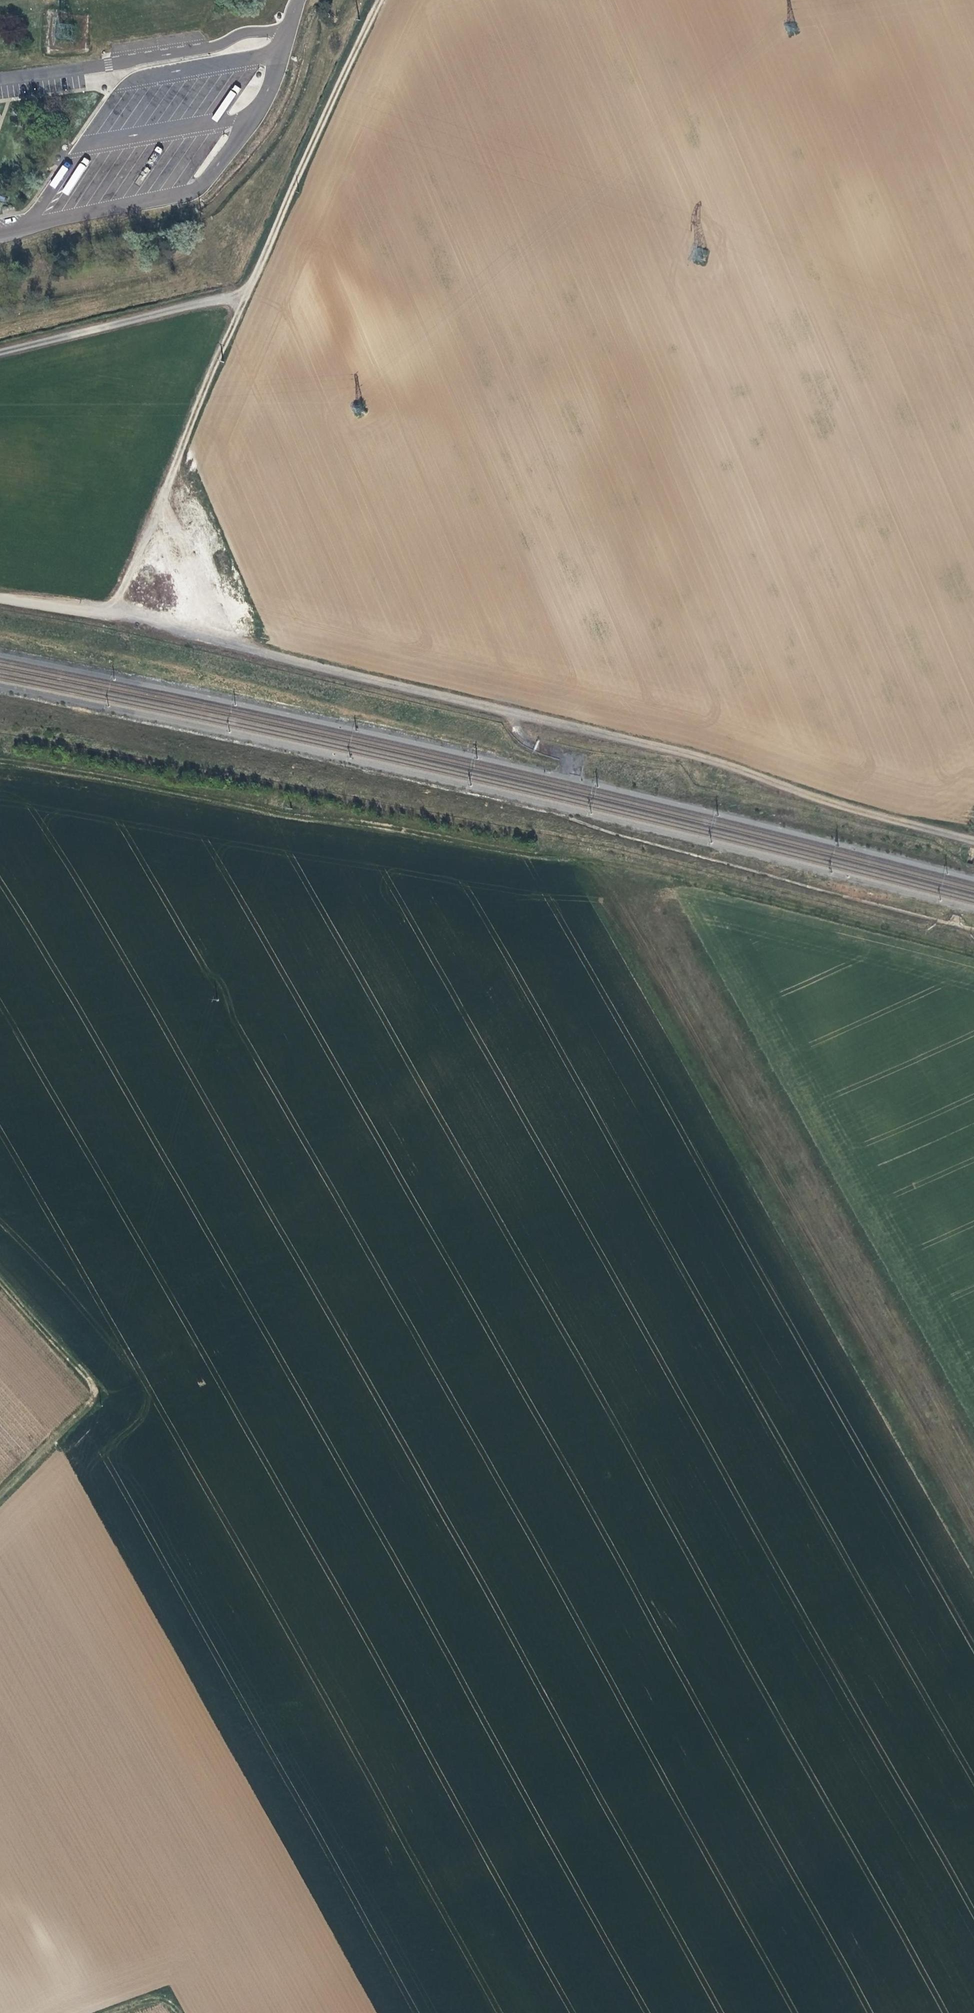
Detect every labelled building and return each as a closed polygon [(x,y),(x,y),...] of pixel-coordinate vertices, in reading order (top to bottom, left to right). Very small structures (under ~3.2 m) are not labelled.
[(800,31),(795,20),(784,26),(789,36),(800,31)] [(357,417),(369,413),(364,402),(354,406),(357,417)]
